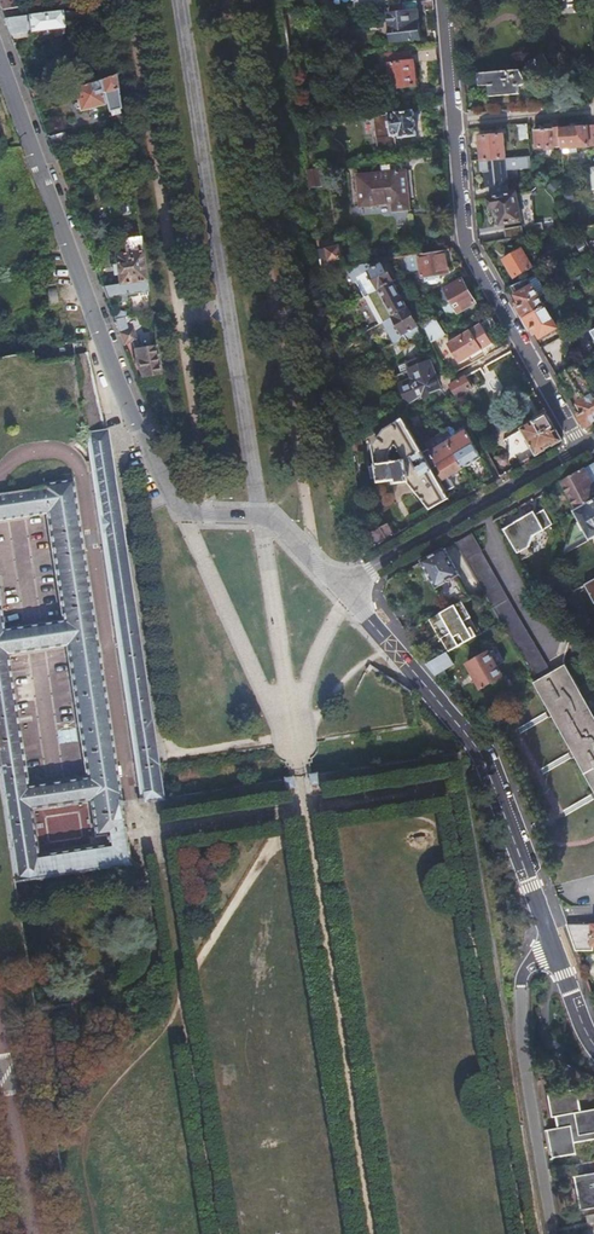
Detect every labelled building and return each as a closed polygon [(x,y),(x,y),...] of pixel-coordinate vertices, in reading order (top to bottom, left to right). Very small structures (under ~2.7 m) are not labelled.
[(12,10),(11,0),(0,0),(0,11),(12,10)] [(342,9),(403,4),(418,2),(417,0),(341,0),(342,9)] [(418,2),(403,4),(404,13),(389,15),(391,43),(420,40),(418,13),(433,12),(432,1),(418,2)] [(84,16),(84,12),(3,18),(10,35),(29,32),(30,34),(61,30),(60,17),(84,16)] [(29,32),(10,35),(12,41),(30,38),(30,34),(29,32)] [(437,49),(415,51),(416,62),(438,59),(437,49)] [(517,72),(478,76),(480,88),(489,88),(490,99),(521,95),(520,89),(551,71),(543,55),(525,66),(526,68),(517,72)] [(412,63),(388,65),(389,83),(397,83),(397,90),(415,88),(412,63)] [(118,111),(113,78),(72,88),(74,94),(71,95),(72,100),(75,99),(76,104),(74,105),(75,112),(78,111),(79,113),(103,107),(102,97),(105,96),(108,114),(118,111)] [(412,113),(372,117),(376,151),(395,149),(394,136),(397,136),(398,139),(415,137),(412,113)] [(559,129),(558,121),(551,122),(552,130),(534,132),(536,151),(560,149),(559,129)] [(529,142),(528,126),(518,127),(519,142),(529,142)] [(560,149),(560,150),(593,147),(593,126),(587,127),(559,129),(560,149)] [(479,140),(482,162),(483,162),(506,159),(503,138),(479,140)] [(446,154),(445,144),(425,146),(426,156),(446,154)] [(506,159),(483,162),(485,188),(490,188),(492,198),(498,197),(510,195),(509,192),(510,192),(510,188),(509,188),(508,171),(532,169),(530,157),(506,159)] [(319,168),(305,170),(308,189),(322,187),(319,168)] [(405,172),(356,175),(357,206),(390,204),(390,213),(408,212),(405,172)] [(548,189),(553,193),(557,188),(552,184),(548,189)] [(532,192),(516,195),(516,194),(510,195),(498,197),(498,199),(492,200),(490,204),(491,209),(496,212),(500,211),(504,226),(524,222),(525,226),(527,237),(545,234),(543,224),(532,226),(531,222),(535,222),(532,192)] [(509,241),(527,237),(525,226),(507,230),(509,241)] [(118,286),(145,282),(138,240),(121,243),(123,254),(113,255),(118,286)] [(318,249),(321,271),(338,268),(337,263),(341,262),(339,249),(336,250),(336,247),(318,249)] [(448,274),(445,251),(418,256),(421,278),(448,274)] [(522,251),(505,262),(515,279),(532,269),(522,251)] [(355,281),(363,297),(366,295),(392,281),(383,265),(372,271),(369,264),(355,266),(345,267),(353,282),(355,281)] [(473,286),(468,277),(442,292),(450,306),(444,310),(450,320),(474,306),(465,290),(473,286)] [(534,289),(542,284),(538,277),(530,281),(534,289)] [(366,295),(373,309),(400,296),(392,281),(366,295)] [(523,319),(545,307),(554,301),(550,292),(547,294),(542,284),(534,289),(530,281),(512,288),(516,297),(519,302),(515,304),(523,319)] [(131,316),(149,311),(147,295),(136,296),(136,294),(146,292),(145,282),(118,286),(102,288),(106,299),(117,297),(118,300),(127,298),(131,316)] [(377,323),(382,321),(393,315),(407,308),(400,296),(373,309),(371,311),(377,323)] [(557,328),(545,307),(523,319),(532,334),(536,332),(539,338),(557,328)] [(382,321),(394,344),(420,335),(417,328),(407,308),(393,315),(382,321)] [(492,318),(491,316),(445,342),(457,363),(468,356),(482,349),(493,342),(487,332),(497,326),(492,318)] [(436,317),(423,324),(426,330),(431,341),(445,333),(436,317)] [(145,378),(159,375),(157,360),(155,346),(145,349),(141,350),(138,339),(135,340),(134,340),(135,339),(132,331),(131,331),(131,330),(126,331),(126,329),(123,321),(122,318),(115,320),(119,333),(123,345),(131,343),(136,358),(145,378)] [(55,357),(74,354),(72,341),(53,345),(55,357)] [(482,349),(468,356),(470,360),(484,352),(482,349)] [(128,561),(110,447),(108,431),(106,431),(87,352),(74,354),(89,451),(141,800),(165,797),(128,561)] [(439,390),(429,363),(422,365),(419,358),(405,363),(407,371),(396,374),(405,404),(411,402),(413,402),(421,396),(439,390)] [(556,376),(562,388),(571,383),(575,381),(585,398),(581,400),(576,403),(580,408),(575,411),(585,427),(593,422),(593,393),(583,374),(577,364),(556,376)] [(464,376),(448,385),(455,397),(471,388),(464,376)] [(575,381),(571,383),(581,400),(585,398),(575,381)] [(533,449),(536,455),(561,441),(547,415),(545,416),(543,413),(534,419),(535,422),(503,441),(514,460),(533,449)] [(398,414),(390,420),(393,424),(381,433),(370,446),(374,467),(367,468),(369,480),(376,480),(377,484),(378,484),(393,481),(394,485),(407,483),(428,510),(447,499),(444,493),(430,469),(416,445),(398,414)] [(472,445),(465,432),(462,433),(457,424),(455,423),(452,423),(448,424),(445,427),(441,433),(446,442),(454,455),(472,445)] [(169,435),(167,425),(156,429),(159,437),(169,435)] [(441,433),(440,431),(416,445),(430,469),(454,455),(446,442),(441,433)] [(348,446),(350,457),(362,449),(356,441),(348,446)] [(472,445),(454,455),(461,468),(479,458),(472,445)] [(454,455),(430,469),(444,493),(453,488),(447,477),(461,468),(454,455)] [(563,483),(579,513),(593,503),(593,484),(586,469),(563,483)] [(78,514),(76,511),(72,484),(54,487),(54,488),(0,496),(0,520),(48,512),(65,621),(6,630),(0,593),(0,782),(16,883),(135,865),(125,803),(122,803),(103,676),(78,514)] [(593,540),(593,543),(593,503),(579,513),(577,514),(580,521),(573,525),(565,549),(589,536),(591,541),(593,540)] [(504,530),(522,561),(533,555),(530,548),(534,537),(545,531),(545,530),(553,526),(545,510),(536,515),(535,512),(515,523),(515,524),(504,530)] [(362,533),(365,553),(394,536),(387,524),(369,534),(367,530),(362,533)] [(456,544),(493,611),(501,625),(536,681),(534,682),(593,789),(593,713),(566,662),(553,670),(511,601),(472,534),(456,544)] [(562,556),(591,541),(589,536),(565,549),(562,556)] [(443,551),(421,564),(437,590),(444,586),(448,593),(463,585),(443,551)] [(583,586),(593,603),(593,602),(593,580),(583,586)] [(480,637),(461,604),(431,621),(429,622),(441,642),(442,641),(449,653),(468,643),(480,637)] [(487,651),(466,664),(482,689),(503,677),(487,651)] [(449,653),(425,666),(434,677),(456,665),(449,653)] [(314,780),(312,768),(307,769),(305,769),(306,782),(314,780)] [(294,784),(292,771),(290,771),(284,772),(286,785),(294,784)] [(547,869),(554,887),(593,876),(593,856),(547,869)] [(572,938),(575,937),(584,936),(585,952),(593,952),(593,925),(567,925),(572,938)] [(591,1112),(579,1115),(575,1093),(548,1098),(552,1120),(555,1119),(558,1132),(546,1134),(551,1161),(575,1157),(573,1146),(588,1144),(593,1142),(593,1112),(591,1112)] [(575,1181),(581,1213),(593,1210),(593,1178),(575,1181)] [(593,1224),(593,1217),(585,1218),(587,1226),(593,1224)]
